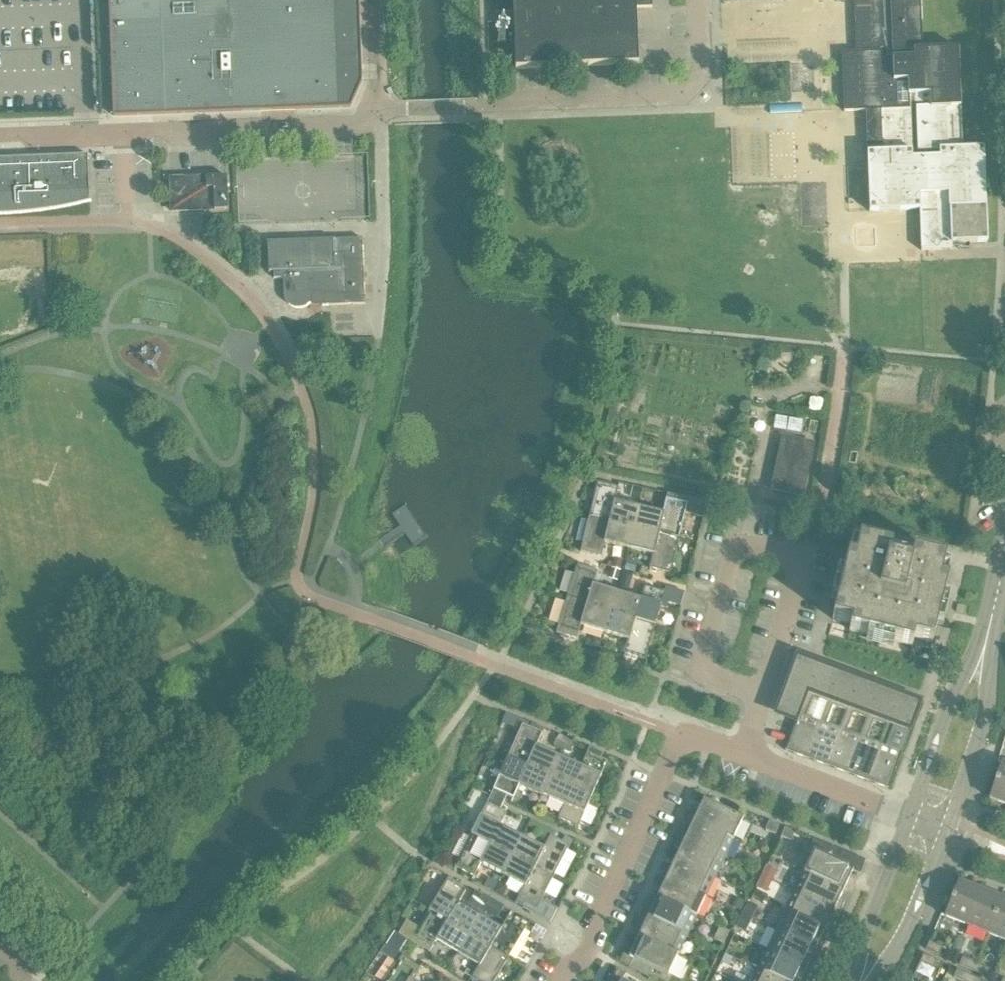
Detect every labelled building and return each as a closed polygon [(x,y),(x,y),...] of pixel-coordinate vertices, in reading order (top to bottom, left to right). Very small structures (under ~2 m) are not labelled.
[(339,108),(335,0),(109,0),(113,116),(339,108)] [(339,108),(350,107),(362,82),(359,0),(335,0),(339,108)] [(652,0),(497,0),(497,14),(513,13),(515,70),(638,65),(635,9),(652,8),(652,0)] [(920,0),(854,0),(856,52),(841,53),(844,112),(880,111),(960,108),(958,48),(922,50),(920,0)] [(986,208),(984,148),(962,149),(960,108),(880,111),(881,144),(881,152),(867,153),(869,212),(919,210),(921,251),(938,250),(951,250),(951,244),(987,242),(986,208)] [(87,155),(0,158),(0,215),(41,212),(51,211),(60,209),(69,207),(79,205),(91,202),(91,201),(89,201),(87,155)] [(228,210),(227,177),(170,179),(171,212),(228,210)] [(364,305),(362,239),(267,242),(268,273),(270,273),(270,272),(273,272),(274,279),(283,279),(284,294),(285,298),(286,302),(289,305),(292,307),(295,308),(299,309),(303,308),(306,306),(310,304),(312,301),(314,302),(318,309),(322,306),(364,305)] [(803,492),(813,445),(782,438),(771,490),(787,493),(788,489),(803,492)] [(634,528),(639,508),(615,502),(618,488),(597,483),(589,517),(634,528)] [(679,539),(685,514),(702,519),(706,503),(680,497),(679,502),(666,499),(663,513),(639,508),(634,528),(679,539)] [(629,549),(634,528),(589,517),(580,552),(602,557),(605,543),(629,549)] [(670,574),(679,539),(634,528),(629,549),(652,554),(649,568),(670,574)] [(932,644),(947,581),(941,580),(945,561),(912,553),(910,564),(888,559),(891,548),(859,540),(854,559),(847,557),(832,620),(850,624),(849,631),(912,647),(914,640),(932,644)] [(611,613),(617,592),(593,585),(597,571),(577,565),(566,599),(611,613)] [(655,626),(663,601),(680,607),(684,593),(666,587),(664,592),(644,586),(640,600),(617,592),(611,613),(655,626)] [(611,613),(566,599),(556,633),(577,640),(581,626),(605,633),(611,613)] [(645,660),(655,626),(611,613),(605,633),(628,640),(624,654),(645,660)] [(806,759),(838,672),(817,665),(785,751),(806,759)] [(826,766),(858,680),(838,672),(806,759),(826,766)] [(846,774),(878,688),(858,680),(826,766),(846,774)] [(867,781),(899,695),(878,688),(846,774),(867,781)] [(888,789),(920,703),(899,695),(867,781),(888,789)] [(559,757),(536,747),(542,734),(522,725),(508,757),(550,776),(559,757)] [(592,795),(607,763),(587,754),(581,767),(559,757),(550,776),(592,795)] [(541,796),(550,776),(508,757),(493,790),(506,796),(513,799),(519,786),(541,796)] [(1001,763),(989,799),(1004,804),(1004,764),(1001,763)] [(578,828),(592,795),(550,776),(541,796),(564,806),(558,819),(578,828)] [(493,790),(490,797),(503,803),(506,796),(493,790)] [(490,797),(487,803),(500,810),(503,803),(490,797)] [(733,839),(743,818),(703,799),(702,802),(705,803),(701,811),(698,810),(694,820),(733,839)] [(500,826),(506,813),(500,810),(487,803),(471,835),(512,856),(522,837),(500,826)] [(724,858),(733,839),(694,820),(690,828),(684,826),(679,837),(724,858)] [(775,835),(779,825),(768,821),(765,831),(775,835)] [(791,841),(795,832),(784,828),(781,837),(791,841)] [(512,856),(471,835),(454,867),(474,877),(480,864),(502,875),(512,856)] [(553,877),(569,846),(550,836),(543,849),(522,837),(512,856),(553,877)] [(714,878),(724,858),(679,837),(674,848),(679,851),(675,859),(714,878)] [(865,861),(812,839),(814,852),(804,872),(843,891),(848,881),(845,880),(849,871),(852,873),(852,871),(860,875),(865,861)] [(553,877),(512,856),(502,875),(524,886),(517,899),(525,903),(523,908),(550,922),(557,908),(542,900),(553,877)] [(714,878),(675,859),(671,867),(666,865),(660,876),(705,897),(714,878)] [(843,891),(804,872),(795,892),(839,913),(845,902),(839,899),(843,891)] [(696,917),(705,897),(660,876),(655,887),(660,890),(656,898),(696,917)] [(458,904),(466,891),(447,880),(429,911),(468,935),(479,916),(458,904)] [(965,925),(979,890),(958,881),(944,917),(965,925)] [(986,933),(1000,898),(979,890),(965,925),(986,933)] [(839,913),(795,892),(785,911),(825,930),(828,922),(834,924),(839,913)] [(687,936),(696,917),(656,898),(653,906),(647,904),(642,915),(687,936)] [(1000,898),(986,933),(1004,941),(1004,900),(1000,898)] [(468,935),(429,911),(418,928),(406,921),(398,934),(429,953),(436,940),(457,953),(468,935)] [(825,930),(785,911),(776,931),(821,952),(826,941),(821,938),(825,930)] [(677,957),(687,936),(642,915),(637,926),(642,929),(638,938),(677,957)] [(508,958),(526,928),(508,917),(500,929),(479,916),(468,935),(508,958)] [(821,952),(776,931),(767,951),(806,969),(810,961),(815,963),(821,952)] [(508,958),(468,935),(457,953),(479,965),(471,978),(477,980),(495,980),(508,958)] [(668,976),(677,957),(638,938),(633,947),(636,949),(632,957),(629,955),(629,956),(624,953),(619,962),(629,967),(629,968),(647,977),(652,969),(668,976)] [(939,956),(942,948),(929,942),(925,950),(939,956)] [(806,969),(767,951),(757,970),(781,980),(807,980),(808,980),(802,978),(806,969)] [(937,960),(923,954),(919,962),(933,968),(937,960)] [(420,968),(402,955),(384,980),(414,980),(411,980),(420,968)] [(972,971),(976,963),(962,957),(959,965),(972,971)] [(985,977),(989,969),(976,963),(972,971),(985,977)] [(625,974),(625,975),(616,969),(610,977),(615,980),(616,980),(637,980),(625,974)] [(970,975),(957,969),(953,977),(961,980),(967,980),(970,975)] [(757,970),(752,980),(781,980),(757,970)]
